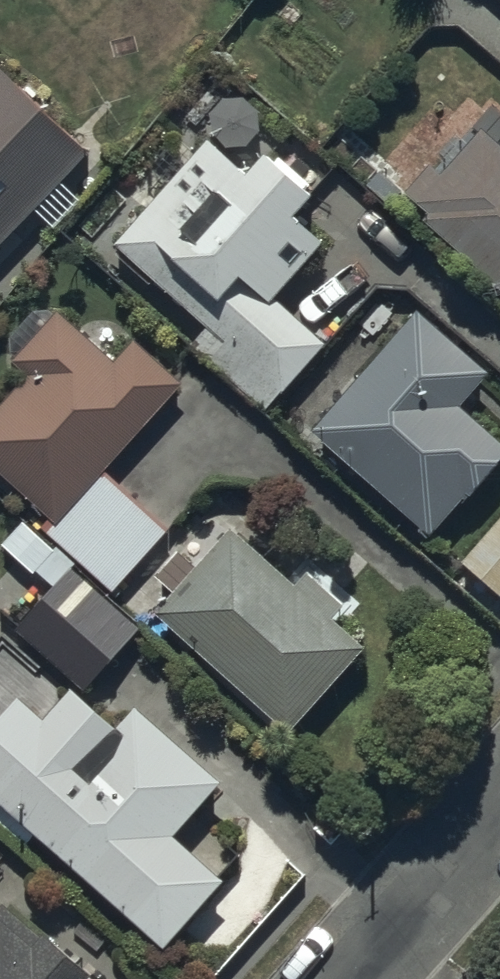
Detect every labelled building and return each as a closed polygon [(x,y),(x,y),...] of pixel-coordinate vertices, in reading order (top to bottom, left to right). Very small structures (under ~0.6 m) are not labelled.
[(90,148),(0,63),(0,242),(90,148)] [(422,215),(499,286),(499,143),(479,124),(436,171),(427,162),(403,188),(427,210),(422,215)] [(241,168),(206,136),(112,240),(204,322),(185,344),(260,411),(323,341),(271,294),(320,238),(290,212),(312,188),(262,143),(241,168)] [(413,304),(308,425),(429,531),(469,485),(473,489),(499,459),(499,439),(459,403),(488,370),(413,304)] [(180,382),(184,378),(131,334),(113,356),(57,309),(13,362),(24,371),(0,400),(0,474),(49,515),(39,527),(22,512),(0,538),(0,545),(51,588),(16,630),(85,688),(145,616),(114,590),(169,524),(106,471),(180,382)] [(460,561),(499,594),(499,511),(460,561)] [(172,589),(157,607),(287,727),(362,645),(329,614),(341,601),(306,568),(292,582),(233,527),(227,533),(215,522),(187,552),(179,545),(154,572),(172,589)] [(33,829),(162,943),(222,875),(174,833),(223,777),(137,700),(118,721),(74,682),(44,716),(19,694),(0,715),(0,825),(21,843),(33,829)] [(88,976),(98,963),(47,923),(42,930),(4,900),(0,906),(0,978),(91,978),(88,976)]
